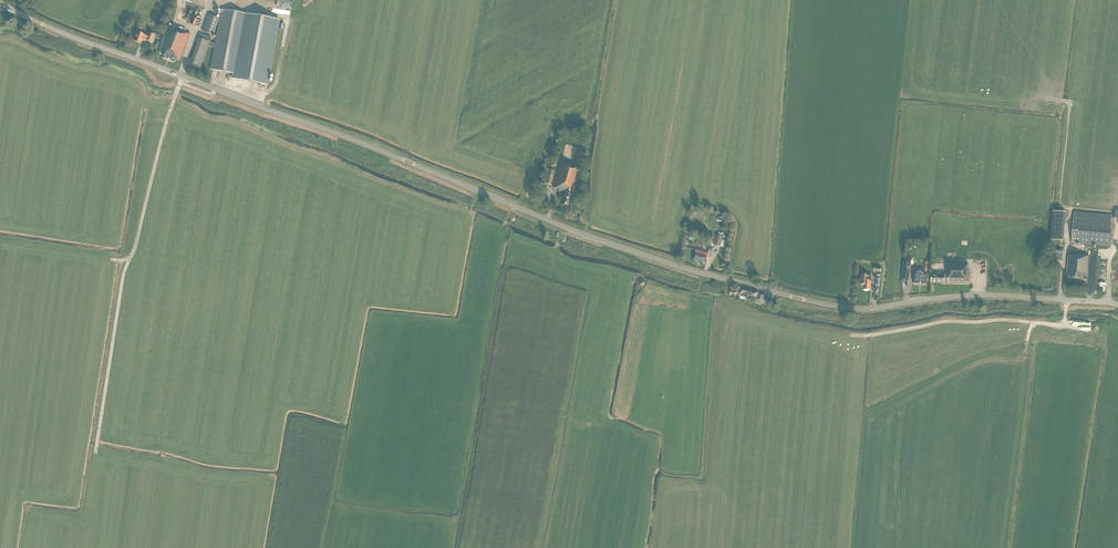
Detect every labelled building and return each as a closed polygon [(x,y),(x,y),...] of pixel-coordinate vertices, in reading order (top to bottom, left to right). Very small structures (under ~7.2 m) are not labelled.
[(216,40),(214,48),(210,69),(233,73),(232,78),(268,85),(280,20),(221,9),(216,40)] [(202,31),(213,35),(219,19),(208,15),(202,31)] [(191,24),(198,27),(201,21),(194,18),(191,24)] [(175,28),(168,26),(161,43),(163,43),(159,53),(164,54),(162,58),(174,62),(175,59),(180,60),(190,33),(185,31),(186,29),(183,28),(182,30),(175,28)] [(143,40),(144,37),(148,38),(147,40),(152,42),(154,35),(149,33),(149,35),(145,34),(145,35),(138,32),(134,42),(140,44),(142,40),(143,40)] [(214,48),(216,40),(211,38),(201,34),(192,59),(190,58),(189,63),(200,67),(202,63),(209,46),(214,48)] [(572,191),(574,191),(581,167),(560,161),(553,188),(558,189),(558,190),(566,192),(562,205),(568,206),(572,191)] [(545,183),(551,185),(555,171),(545,169),(542,182),(545,183)] [(1053,211),(1050,240),(1063,241),(1065,212),(1053,211)] [(1112,215),(1074,212),(1071,242),(1109,246),(1111,229),(1110,229),(1112,215)] [(723,247),(725,241),(722,240),(723,237),(717,235),(714,245),(720,247),(720,246),(723,247)] [(695,253),(694,259),(705,263),(707,257),(710,258),(713,250),(709,249),(708,253),(696,250),(695,253)] [(1086,283),(1088,255),(1074,254),(1073,255),(1068,254),(1067,272),(1068,272),(1067,282),(1086,283)] [(910,262),(910,257),(904,256),(903,262),(902,280),(909,280),(910,262)] [(948,283),(948,282),(969,282),(969,268),(968,268),(968,264),(945,263),(945,275),(945,276),(931,275),(931,282),(948,283)] [(914,283),(926,284),(926,274),(914,273),(914,283)] [(862,275),(861,284),(864,285),(863,290),(870,291),(871,281),(871,276),(868,276),(868,275),(862,275)] [(746,297),(745,300),(747,301),(747,300),(750,290),(742,288),(740,296),(746,297)] [(758,293),(750,290),(747,300),(755,302),(756,300),(763,302),(765,295),(758,293)]
